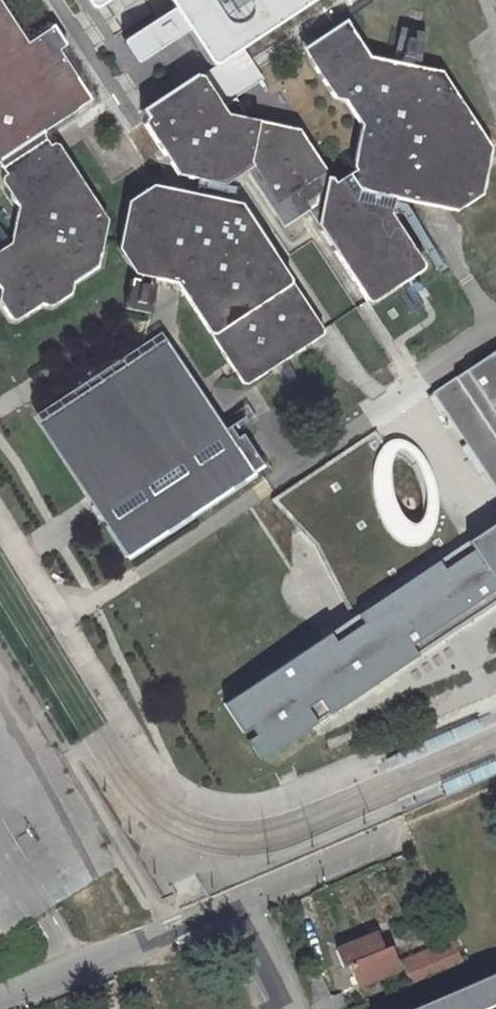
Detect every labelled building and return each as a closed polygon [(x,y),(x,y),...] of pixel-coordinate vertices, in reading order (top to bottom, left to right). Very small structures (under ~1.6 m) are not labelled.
[(91,7),(97,10),(112,0),(86,0),(91,7)] [(215,68),(244,49),(318,0),(168,0),(173,9),(188,31),(208,63),(215,68)] [(54,26),(28,42),(0,1),(0,168),(6,176),(4,182),(21,206),(13,243),(0,251),(0,285),(4,290),(1,301),(14,319),(20,320),(43,304),(54,306),(73,294),(76,283),(100,267),(111,221),(59,145),(54,144),(50,146),(43,134),(92,100),(59,51),(67,45),(54,26)] [(188,31),(173,9),(123,42),(123,43),(123,45),(134,63),(136,63),(138,63),(188,31)] [(195,75),(141,110),(146,119),(144,125),(176,174),(224,185),(236,176),(243,171),(282,228),(306,212),(317,227),(367,305),(412,275),(421,269),(424,268),(390,214),(393,201),(433,209),(456,214),(482,197),(487,170),(489,165),(492,147),(484,135),(443,71),(420,66),(427,32),(402,27),(395,61),(371,56),(347,20),(303,49),(336,100),(345,102),(360,126),(351,165),(354,170),(341,178),(335,182),(332,178),(299,128),(247,118),(236,101),(223,108),(213,93),(201,77),(195,75)] [(223,108),(236,101),(265,81),(257,69),(253,63),(250,59),(244,49),(215,68),(201,77),(213,93),(223,108)] [(325,334),(241,205),(152,186),(127,201),(118,249),(135,274),(138,275),(137,280),(130,278),(124,307),(150,313),(156,283),(149,282),(150,277),(175,283),(182,293),(229,364),(245,387),(251,383),(272,369),(286,359),(307,346),(325,334)] [(165,335),(128,358),(134,367),(144,359),(156,362),(166,368),(176,377),(183,385),(190,398),(192,411),(192,424),(191,433),(223,437),(232,431),(165,335)] [(491,352),(437,391),(495,481),(495,360),(491,352)] [(126,489),(98,509),(106,520),(123,546),(133,562),(229,499),(271,472),(250,438),(245,442),(238,427),(232,431),(223,437),(191,433),(192,424),(192,411),(190,398),(183,385),(176,377),(166,368),(156,362),(144,359),(134,367),(128,358),(114,361),(99,368),(87,378),(79,390),(85,399),(74,405),(73,420),(75,433),(79,444),(84,452),(91,461),(99,468),(109,473),(118,476),(126,489)] [(83,494),(98,509),(126,489),(118,476),(109,473),(99,468),(91,461),(84,452),(79,444),(75,433),(73,420),(74,405),(85,399),(79,390),(35,418),(83,494)] [(462,530),(435,489),(436,499),(436,511),(433,526),(430,533),(423,538),(415,539),(409,538),(404,536),(399,530),(393,522),(388,512),(385,503),(382,493),(381,479),(382,466),(385,453),(391,446),(379,429),(275,497),(319,544),(355,616),(331,632),(226,701),(245,730),(252,725),(257,733),(250,738),(262,757),(307,727),(495,603),(495,524),(492,526),(469,541),(462,530)] [(0,854),(0,921),(30,903),(0,854)] [(375,934),(334,951),(341,967),(348,964),(357,984),(397,967),(385,939),(378,942),(375,934)] [(410,985),(461,962),(452,940),(401,963),(410,985)] [(410,1008),(495,1008),(495,972),(410,1008)]
